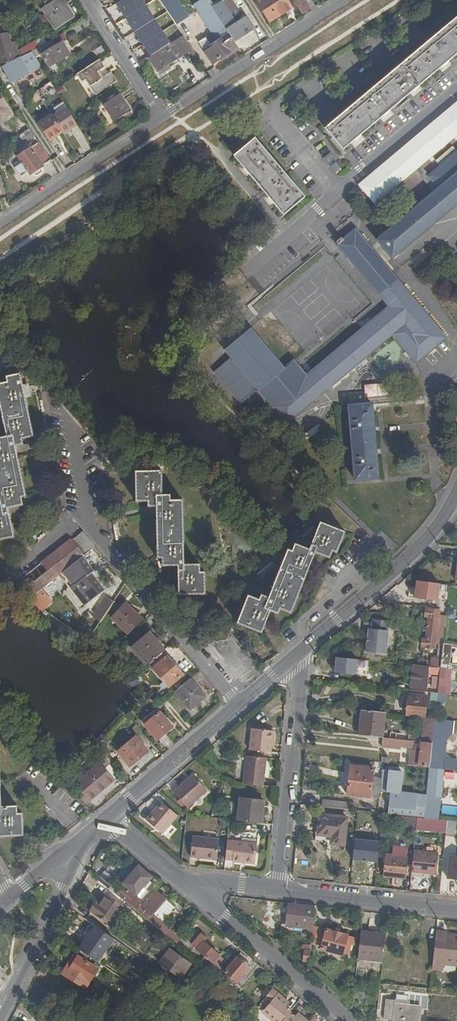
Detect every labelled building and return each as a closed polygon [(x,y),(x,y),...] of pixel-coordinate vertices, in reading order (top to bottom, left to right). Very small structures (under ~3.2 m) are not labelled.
[(62,0),(57,0),(43,9),(56,29),(74,17),(62,0)] [(280,15),(292,7),(287,0),(259,0),(258,1),(268,17),(277,11),(280,15)] [(304,17),(311,12),(304,0),(293,0),(304,17)] [(233,38),(235,42),(255,29),(247,17),(236,24),(222,2),(213,8),(233,38)] [(233,38),(213,8),(211,4),(200,12),(214,33),(218,41),(210,46),(211,48),(206,52),(213,64),(237,48),(231,40),(233,38)] [(135,22),(140,30),(155,20),(146,5),(135,13),(139,19),(135,22)] [(271,22),(280,15),(277,11),(268,17),(271,22)] [(326,129),(344,150),(456,55),(456,19),(326,129)] [(162,50),(167,47),(168,46),(165,41),(159,44),(149,30),(142,34),(154,52),(161,48),(162,50)] [(205,39),(210,46),(218,41),(214,33),(205,39)] [(16,42),(10,43),(8,34),(0,36),(0,51),(5,50),(7,55),(18,52),(16,42)] [(162,50),(150,58),(159,72),(161,71),(163,74),(170,69),(168,66),(175,61),(173,58),(182,53),(183,54),(192,48),(189,44),(188,41),(184,36),(174,42),(168,46),(167,47),(162,50)] [(34,51),(33,52),(36,56),(36,57),(41,54),(49,67),(70,55),(63,43),(56,46),(53,39),(45,44),(34,51)] [(33,52),(34,51),(31,45),(18,52),(20,57),(33,52)] [(18,52),(7,55),(0,58),(0,67),(13,60),(20,57),(18,52)] [(36,56),(33,52),(20,57),(13,60),(2,67),(11,84),(30,74),(24,63),(36,56)] [(105,67),(100,60),(77,74),(83,82),(86,80),(96,95),(117,81),(111,73),(104,77),(99,71),(105,67)] [(40,96),(52,90),(49,83),(36,89),(40,96)] [(131,111),(119,92),(103,102),(116,121),(131,111)] [(3,122),(13,115),(0,95),(0,117),(3,122)] [(361,185),(376,203),(414,170),(420,166),(456,134),(456,104),(361,185)] [(63,133),(77,124),(75,121),(67,108),(53,116),(62,131),(63,133)] [(38,124),(48,140),(62,131),(53,116),(52,115),(38,124)] [(28,129),(20,135),(25,142),(34,136),(28,129)] [(245,138),(239,130),(233,135),(239,142),(245,138)] [(284,215),(305,198),(255,139),(235,157),(284,215)] [(41,168),(51,161),(39,143),(32,147),(30,145),(19,152),(21,155),(18,157),(22,164),(14,169),(20,177),(27,172),(30,175),(33,174),(35,176),(37,176),(42,173),(42,170),(41,168)] [(332,153),(324,160),(329,165),(336,159),(332,153)] [(429,177),(439,189),(433,194),(378,241),(393,258),(456,205),(456,153),(429,177)] [(337,163),(332,168),(338,175),(343,170),(337,163)] [(414,170),(433,194),(439,189),(429,177),(420,166),(414,170)] [(284,369),(251,330),(225,351),(231,358),(215,372),(241,404),(258,390),(272,407),(266,413),(279,428),(285,422),(287,424),(393,334),(417,362),(446,338),(356,231),(339,245),(390,306),(307,377),(294,361),(284,369)] [(7,377),(7,383),(0,384),(0,405),(7,437),(0,438),(0,443),(0,444),(0,501),(2,510),(0,510),(0,540),(14,537),(8,509),(23,505),(22,498),(26,497),(15,446),(23,445),(22,439),(33,437),(20,374),(7,377)] [(363,384),(363,396),(385,396),(384,383),(363,384)] [(379,479),(373,404),(350,406),(356,481),(379,479)] [(205,594),(204,573),(200,572),(200,564),(185,566),(182,501),(171,501),(171,496),(162,496),(162,472),(136,472),(137,502),(148,501),(149,507),(157,506),(157,514),(158,558),(163,558),(163,566),(178,566),(180,595),(205,594)] [(345,533),(321,523),(310,550),(296,545),(293,552),(289,550),(269,598),(262,595),(260,600),(249,596),(238,623),(262,633),(271,612),(278,614),(281,608),(292,612),(316,553),(330,558),(333,551),(338,552),(345,533)] [(83,532),(73,541),(84,555),(94,547),(95,546),(83,532)] [(25,577),(39,590),(63,571),(81,557),(84,555),(73,541),(72,540),(36,568),(25,577)] [(81,557),(63,571),(74,586),(72,588),(85,605),(103,591),(89,575),(92,572),(81,557)] [(25,577),(23,578),(33,591),(35,593),(39,590),(25,577)] [(440,584),(418,581),(416,598),(438,601),(440,584)] [(101,623),(114,602),(105,597),(92,617),(101,623)] [(129,634),(143,620),(126,603),(113,618),(129,634)] [(428,617),(446,619),(447,616),(440,615),(441,611),(426,609),(426,617),(428,617)] [(445,628),(446,619),(428,617),(426,639),(423,639),(422,647),(435,648),(436,644),(439,644),(440,636),(442,637),(444,628),(445,628)] [(390,621),(375,620),(374,630),(370,629),(368,652),(386,654),(390,621)] [(206,642),(237,679),(256,663),(238,641),(225,626),(206,642)] [(148,666),(166,650),(156,639),(150,633),(132,648),(148,666)] [(166,650),(168,648),(158,637),(156,639),(166,650)] [(234,682),(237,679),(206,642),(203,645),(234,682)] [(444,644),(443,646),(441,669),(456,670),(456,666),(450,665),(452,645),(444,644)] [(441,669),(443,646),(440,646),(438,658),(433,658),(431,668),(441,669)] [(183,675),(167,657),(154,669),(169,687),(183,675)] [(358,659),(337,657),(336,672),(356,675),(358,659)] [(431,668),(413,666),(411,688),(426,690),(429,674),(440,675),(441,669),(431,668)] [(206,697),(190,679),(175,692),(191,710),(206,697)] [(431,689),(431,693),(438,694),(439,685),(439,681),(434,680),(433,689),(431,689)] [(438,694),(431,693),(429,711),(436,712),(438,694)] [(407,716),(425,718),(427,696),(419,695),(419,697),(409,696),(407,716)] [(363,711),(360,735),(382,738),(385,713),(363,711)] [(155,717),(145,725),(158,740),(173,727),(160,712),(155,717)] [(142,721),(145,725),(155,717),(152,713),(142,721)] [(422,742),(433,743),(435,719),(425,718),(423,734),(422,739),(421,739),(415,735),(391,732),(390,739),(415,741),(422,742)] [(433,743),(430,768),(442,770),(444,749),(441,745),(444,720),(435,719),(433,743)] [(272,733),(251,730),(248,752),(270,754),(272,733)] [(131,767),(148,751),(136,737),(119,752),(131,767)] [(414,748),(415,741),(390,739),(389,746),(414,748)] [(411,752),(410,766),(430,768),(433,743),(422,742),(422,748),(417,747),(416,752),(411,752)] [(265,757),(246,755),(243,785),(262,787),(265,757)] [(78,776),(73,782),(89,801),(115,781),(113,778),(116,775),(109,766),(109,764),(105,759),(81,779),(78,776)] [(351,766),(347,795),(370,798),(370,799),(379,800),(381,792),(382,778),(373,777),(374,769),(351,766)] [(430,768),(427,795),(433,796),(441,797),(444,770),(442,770),(430,768)] [(383,771),(382,778),(381,792),(400,794),(402,773),(383,771)] [(189,812),(208,795),(194,779),(175,796),(189,812)] [(23,835),(22,814),(18,814),(17,806),(2,807),(0,781),(0,837),(23,835)] [(425,818),(427,799),(390,795),(388,814),(402,816),(412,817),(418,818),(425,818)] [(260,814),(262,800),(243,798),(240,822),(262,824),(262,814),(260,814)] [(323,800),(322,807),(339,809),(339,802),(323,800)] [(165,835),(181,817),(164,802),(148,820),(165,835)] [(339,802),(339,809),(355,811),(356,803),(339,802)] [(345,845),(348,818),(321,815),(319,835),(316,835),(315,842),(345,845)] [(412,817),(402,816),(402,825),(411,826),(417,826),(417,824),(418,818),(412,817)] [(433,828),(447,829),(448,821),(434,819),(425,818),(418,818),(417,824),(433,826),(433,828)] [(454,837),(456,822),(448,821),(447,829),(446,836),(454,837)] [(220,859),(221,839),(195,836),(193,857),(220,859)] [(350,838),(349,860),(376,861),(376,839),(350,838)] [(228,841),(226,859),(256,863),(257,844),(228,841)] [(414,858),(412,875),(436,878),(438,853),(433,853),(433,849),(428,849),(427,852),(414,850),(414,858)] [(408,857),(387,855),(385,877),(405,878),(408,857)] [(450,856),(448,878),(456,879),(456,857),(450,856)] [(149,879),(141,873),(139,876),(134,872),(124,884),(136,894),(149,879)] [(120,888),(115,894),(128,904),(133,898),(120,888)] [(165,899),(154,889),(137,912),(150,921),(159,929),(177,944),(181,939),(159,921),(160,920),(153,914),(165,899)] [(96,903),(90,911),(110,926),(124,907),(105,894),(98,904),(96,903)] [(315,906),(288,903),(286,926),(283,926),(283,931),(312,934),(312,928),(315,906)] [(159,929),(150,921),(141,933),(150,940),(159,929)] [(79,949),(96,961),(113,939),(95,926),(79,949)] [(312,928),(312,934),(311,941),(322,944),(321,949),(342,955),(343,951),(348,953),(350,943),(352,944),(354,939),(347,937),(347,935),(326,929),(325,931),(312,928)] [(430,951),(434,929),(427,928),(422,949),(430,951)] [(432,969),(441,970),(442,965),(456,967),(456,934),(446,933),(446,930),(436,930),(432,969)] [(358,958),(382,961),(385,934),(361,932),(358,958)] [(214,974),(226,961),(197,937),(192,944),(213,962),(208,969),(214,974)] [(190,963),(169,948),(159,963),(180,978),(190,963)] [(62,975),(85,989),(97,969),(74,955),(62,975)] [(248,968),(236,958),(224,972),(236,982),(248,968)] [(285,999),(277,993),(273,997),(289,1011),(291,1009),(286,1005),(287,1003),(284,1000),(285,999)] [(273,997),(262,1011),(275,1020),(281,1020),(289,1011),(273,997)] [(407,1002),(386,1000),(384,1019),(394,1020),(418,1020),(420,1007),(407,1006),(407,1002)] [(281,1020),(301,1020),(295,1016),(289,1011),(281,1020)]
